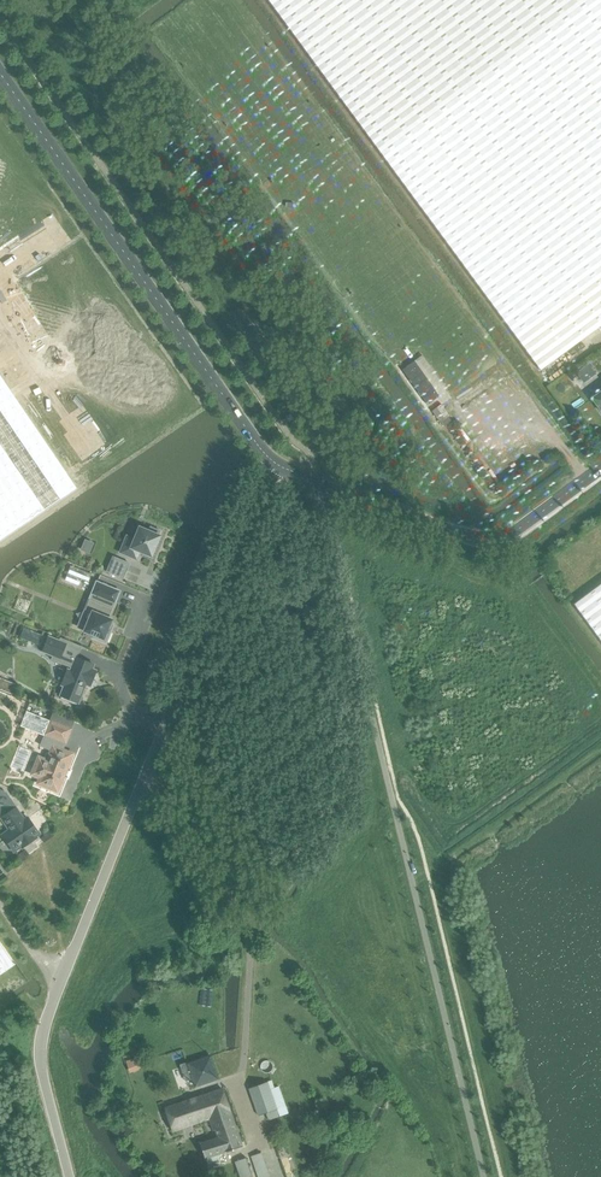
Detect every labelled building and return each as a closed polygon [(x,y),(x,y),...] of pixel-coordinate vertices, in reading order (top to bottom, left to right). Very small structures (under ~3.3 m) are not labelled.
[(335,91),(435,226),(518,340),(600,279),(600,0),(268,0),(335,91)] [(518,340),(541,371),(600,327),(600,279),(518,340)] [(438,398),(434,392),(443,385),(422,356),(402,371),(428,405),(438,398)] [(589,364),(576,373),(584,383),(596,374),(589,364)] [(593,399),(600,411),(600,393),(593,399)] [(432,412),(440,424),(441,423),(448,418),(449,418),(450,417),(441,405),(432,412)] [(285,417),(288,422),(294,419),(290,414),(285,417)] [(448,418),(441,423),(444,427),(452,422),(449,418),(448,418)] [(148,532),(140,528),(135,540),(127,537),(121,552),(132,557),(135,549),(151,556),(160,536),(158,536),(160,531),(150,527),(148,532)] [(107,572),(123,579),(129,564),(113,557),(107,572)] [(70,566),(65,580),(79,586),(82,579),(89,582),(92,575),(70,566)] [(111,609),(114,602),(115,603),(119,591),(97,582),(92,593),(93,594),(91,600),(89,600),(86,610),(92,612),(84,631),(94,636),(93,638),(106,643),(111,631),(108,630),(112,620),(108,618),(112,609),(111,609)] [(574,604),(600,641),(600,585),(574,604)] [(24,628),(20,638),(40,646),(44,636),(24,628)] [(66,644),(49,637),(43,651),(53,656),(52,659),(72,667),(71,671),(68,670),(62,685),(64,686),(63,690),(81,697),(86,684),(90,686),(96,671),(92,669),(94,665),(76,658),(62,652),(66,644)] [(26,711),(21,726),(44,735),(50,721),(26,711)] [(65,775),(59,773),(61,767),(65,769),(65,770),(66,771),(73,754),(62,749),(71,729),(51,721),(42,745),(52,749),(47,760),(39,757),(31,775),(40,778),(38,784),(58,792),(65,775)] [(22,847),(36,838),(31,831),(35,828),(28,818),(24,821),(16,808),(15,808),(9,800),(0,806),(0,814),(2,817),(2,818),(10,830),(3,835),(10,845),(17,840),(19,842),(18,843),(19,846),(21,845),(22,847)] [(0,930),(0,987),(27,969),(0,930)] [(139,1056),(135,1057),(126,1061),(129,1071),(142,1067),(140,1061),(139,1056)] [(268,1121),(287,1115),(278,1088),(271,1090),(268,1083),(250,1089),(259,1116),(266,1114),(268,1121)] [(210,1120),(214,1131),(216,1131),(218,1138),(200,1144),(207,1167),(225,1161),(223,1155),(242,1148),(223,1089),(165,1108),(173,1132),(210,1120)] [(247,1159),(235,1163),(240,1176),(253,1176),(247,1159)]
